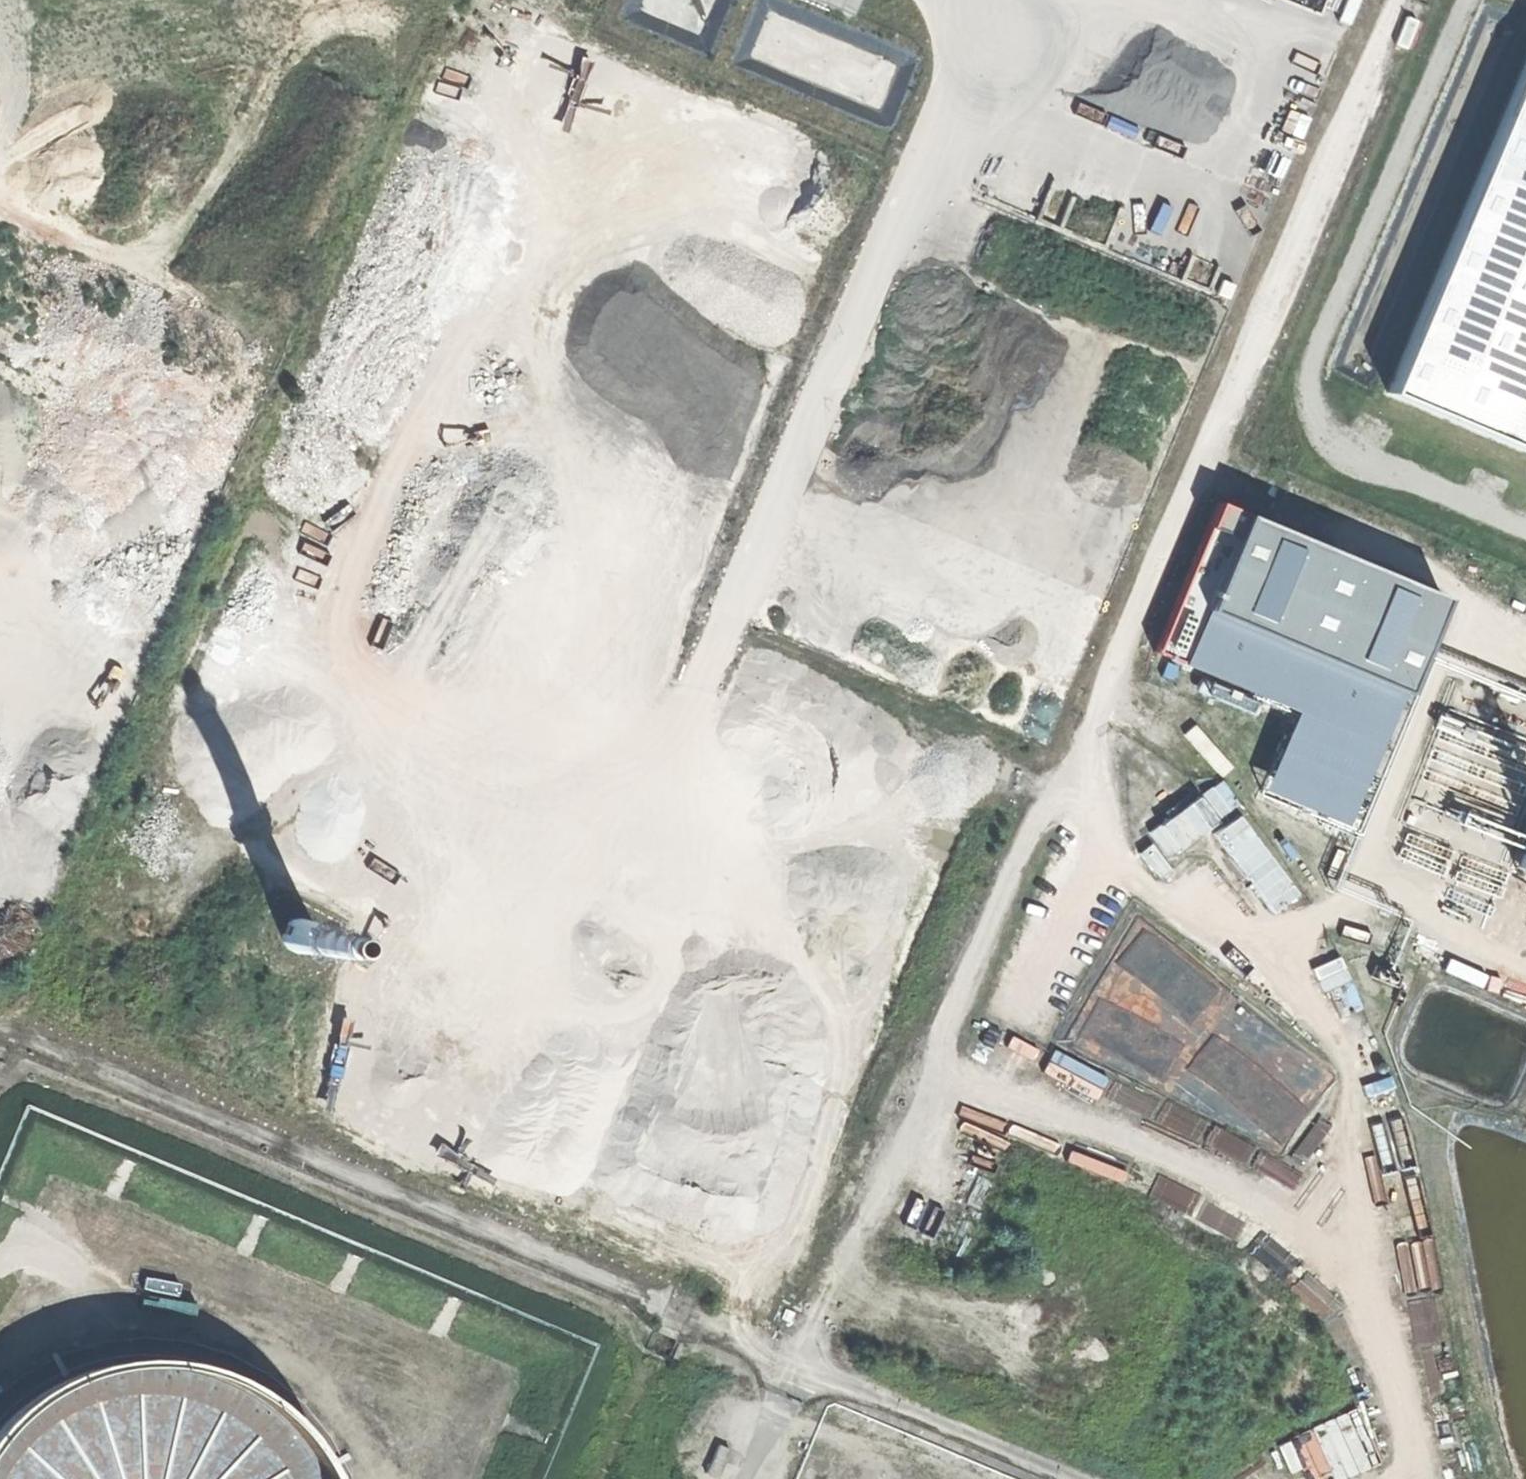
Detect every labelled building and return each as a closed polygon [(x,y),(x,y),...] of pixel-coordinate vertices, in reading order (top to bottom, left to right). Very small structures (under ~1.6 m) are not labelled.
[(856,13),(861,0),(825,0),(856,13)] [(1392,396),(1525,453),(1525,80),(1392,396)] [(1442,604),(1249,523),(1188,667),(1291,710),(1256,792),(1346,830),(1442,604)] [(1246,812),(1217,831),(1272,913),(1301,894),(1246,812)] [(1315,968),(1325,991),(1352,980),(1342,956),(1315,968)] [(1217,1028),(1187,1068),(1285,1141),(1313,1104),(1301,1095),(1320,1069),(1310,1062),(1302,1073),(1306,1076),(1297,1088),(1217,1028)] [(323,1469),(298,1438),(270,1415),(235,1396),(201,1385),(160,1381),(118,1385),(81,1397),(49,1414),(22,1437),(0,1464),(0,1478),(328,1478),(323,1469)] [(1282,1437),(1288,1470),(1310,1467),(1312,1478),(1330,1478),(1322,1430),(1282,1437)]
